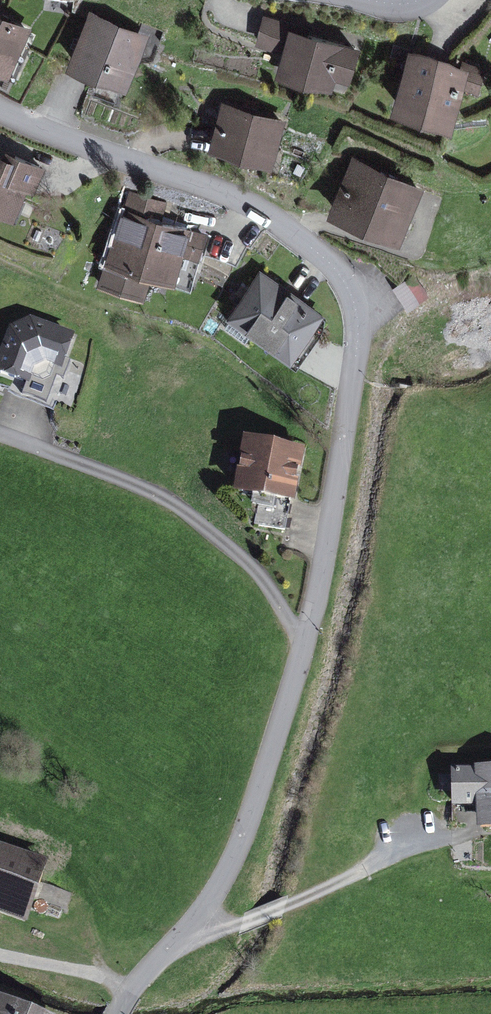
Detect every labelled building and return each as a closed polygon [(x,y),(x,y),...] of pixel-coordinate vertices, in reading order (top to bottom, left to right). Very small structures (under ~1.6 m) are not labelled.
[(92,21),(74,67),(123,86),(141,40),(92,21)] [(290,49),(282,75),(327,89),(331,75),(348,80),(355,54),(300,38),(302,32),(266,21),(260,40),(290,49)] [(5,73),(23,32),(0,22),(0,71),(5,73)] [(413,58),(397,111),(446,125),(462,72),(413,58)] [(226,109),(215,148),(267,162),(278,124),(226,109)] [(13,216),(24,188),(31,190),(38,173),(6,161),(5,164),(0,162),(0,211),(13,216)] [(355,166),(336,212),(396,237),(415,190),(355,166)] [(130,197),(105,284),(138,293),(143,275),(184,287),(197,243),(155,231),(162,207),(130,197)] [(261,280),(234,319),(290,359),(318,319),(261,280)] [(0,368),(0,372),(29,380),(34,369),(49,364),(63,368),(75,337),(39,326),(15,334),(0,368)] [(256,440),(244,495),(308,508),(319,454),(256,440)] [(474,772),(446,773),(448,807),(478,806),(479,832),(490,832),(490,771),(474,772)] [(27,929),(46,869),(0,854),(0,921),(27,929)] [(0,1007),(0,1013),(47,1013),(4,997),(0,1007)]
